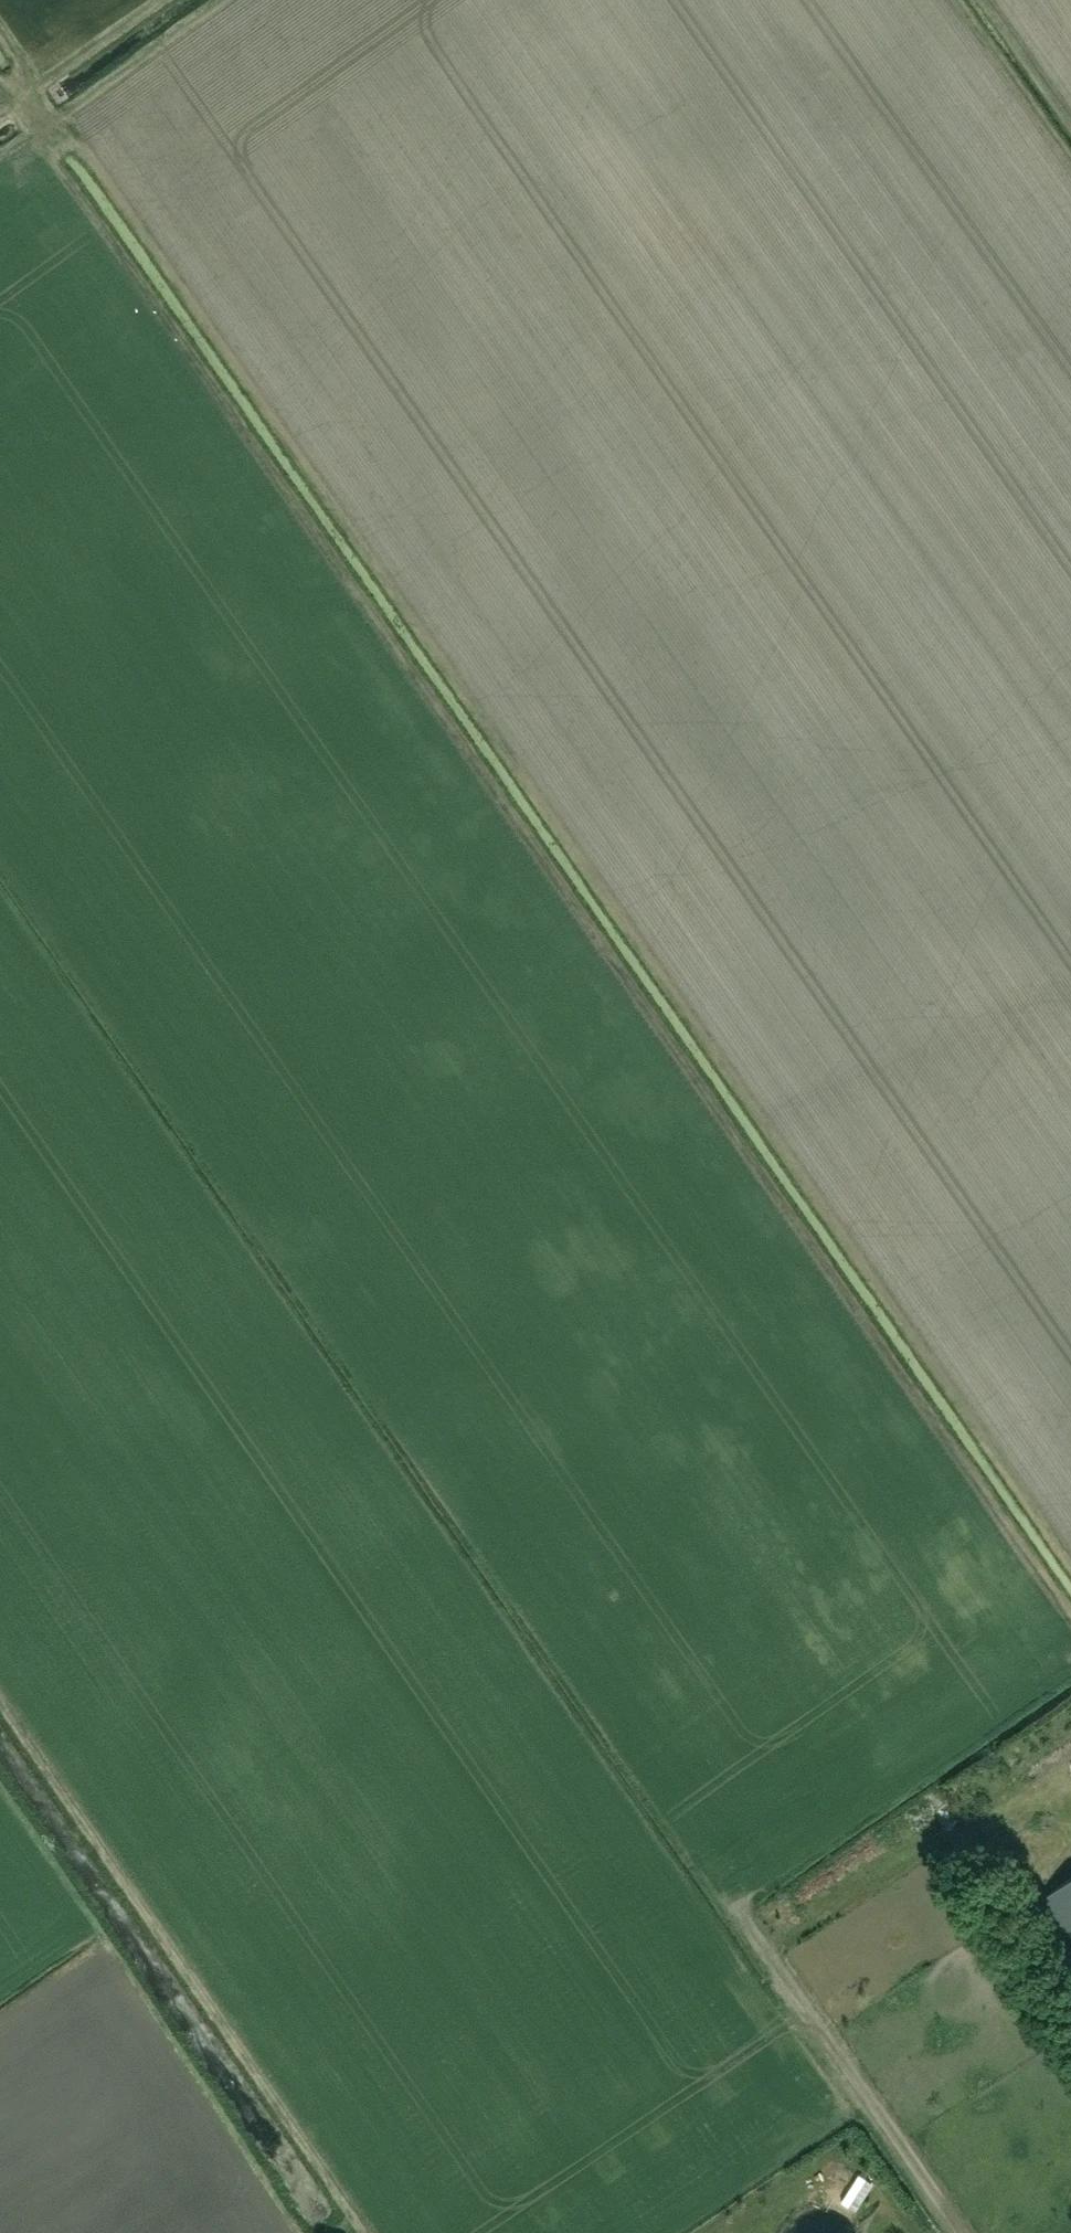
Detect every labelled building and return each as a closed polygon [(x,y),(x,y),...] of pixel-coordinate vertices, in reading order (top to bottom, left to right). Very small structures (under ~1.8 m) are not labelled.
[(1070,1950),(1070,1878),(1037,1903),(1070,1950)]
